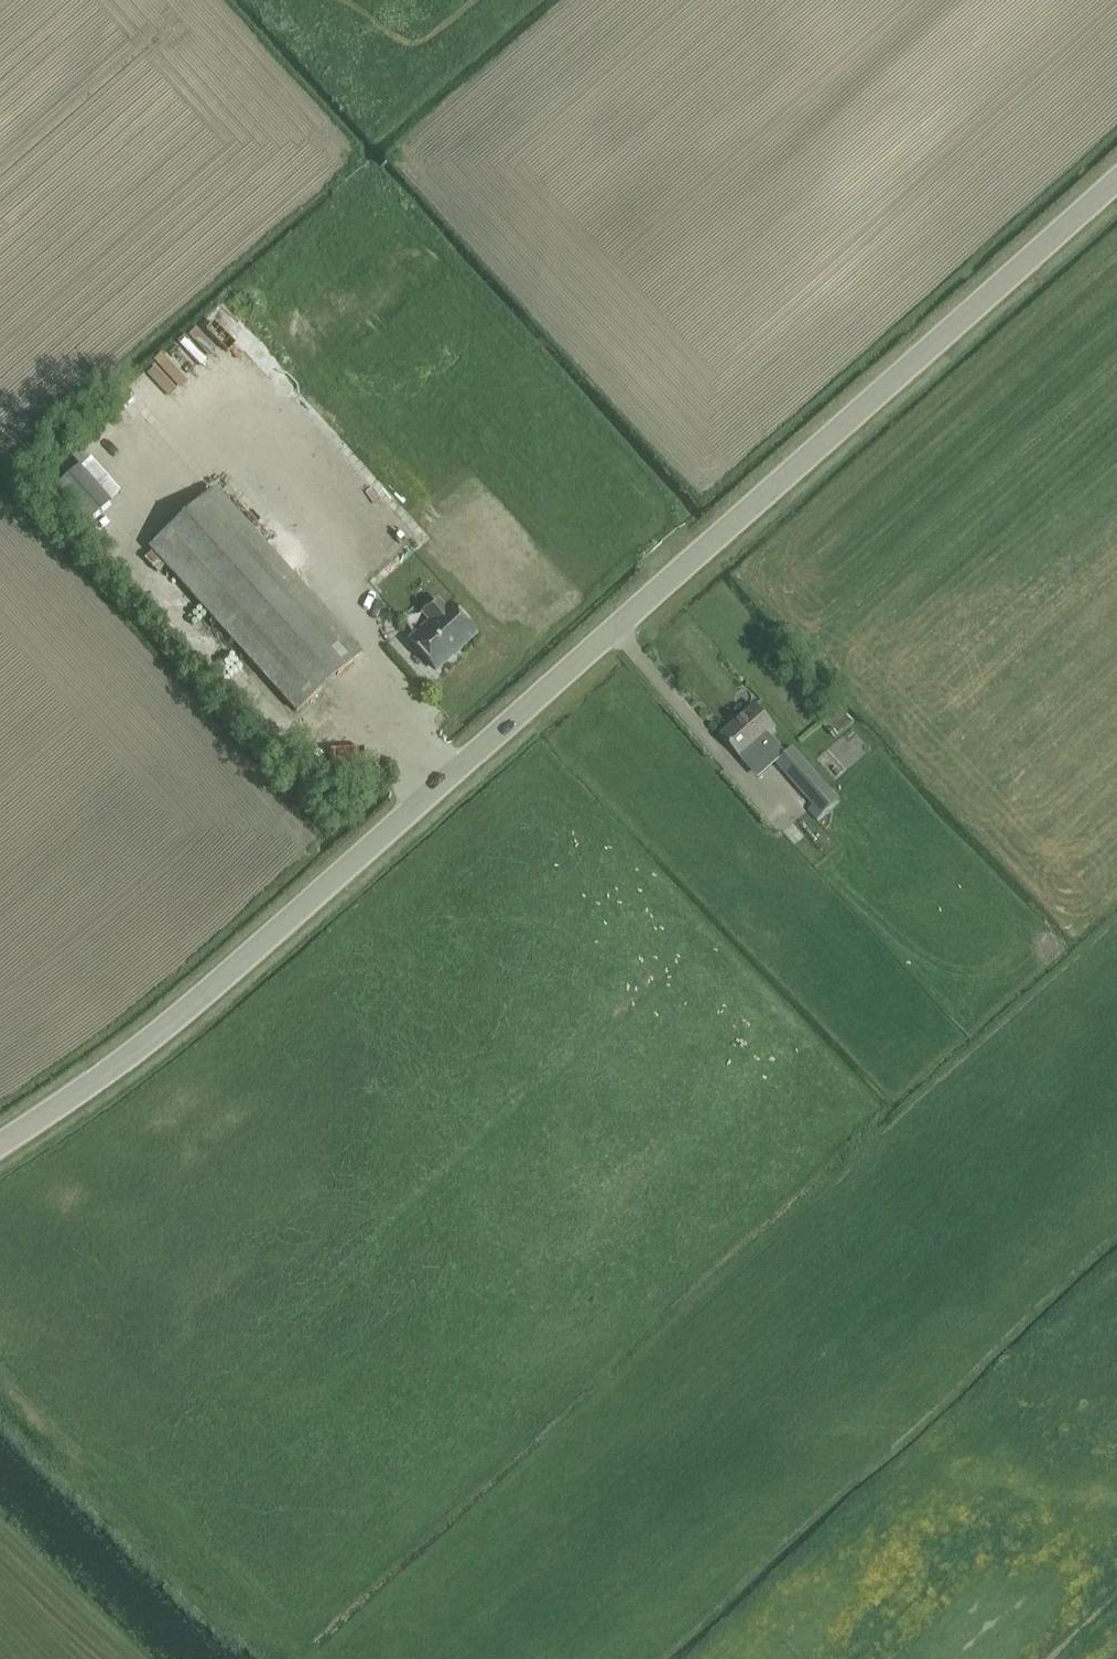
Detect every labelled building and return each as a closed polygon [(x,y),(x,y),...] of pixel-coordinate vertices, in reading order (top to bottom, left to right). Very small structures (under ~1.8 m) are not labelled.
[(296,713),(361,655),(214,490),(149,549),(296,713)] [(448,606),(444,610),(436,602),(422,614),(430,622),(409,642),(435,671),(475,636),(448,606)] [(740,759),(750,751),(762,763),(779,748),(768,735),(775,730),(754,706),(720,736),(740,759)] [(792,750),(775,765),(814,806),(830,791),(792,750)]
